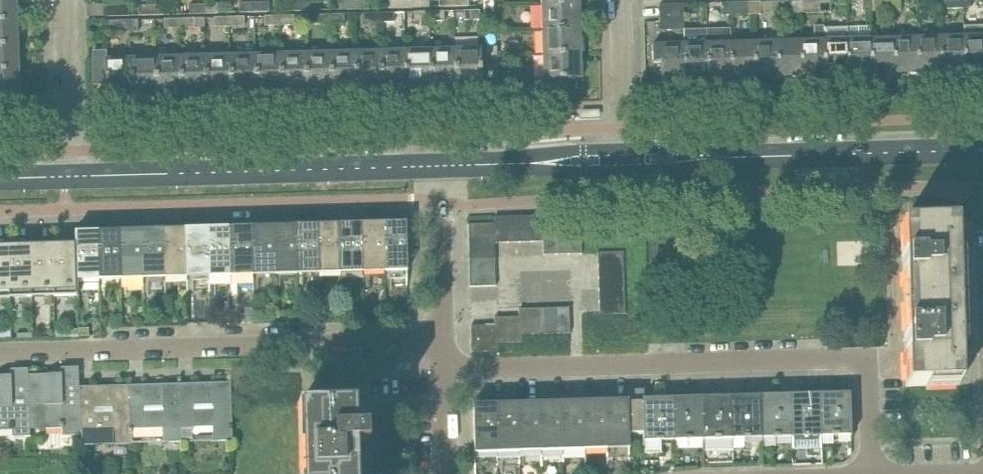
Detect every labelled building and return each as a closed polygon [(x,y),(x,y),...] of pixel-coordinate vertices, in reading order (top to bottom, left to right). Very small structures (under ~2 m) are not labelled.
[(16,0),(0,0),(0,20),(17,19),(16,0)] [(303,1),(303,10),(319,10),(319,0),(303,1)] [(354,9),(353,0),(339,0),(339,9),(354,9)] [(354,9),(369,8),(368,0),(353,0),(354,9)] [(803,0),(798,0),(791,0),(792,13),(803,13),(803,0)] [(819,12),(819,0),(807,0),(808,13),(819,12)] [(819,12),(831,12),(830,0),(819,0),(819,12)] [(873,0),(861,0),(862,11),(874,11),(873,0)] [(889,10),(889,0),(877,0),(878,10),(889,10)] [(889,10),(901,10),(901,0),(889,0),(889,10)] [(943,0),(931,0),(932,9),(944,9),(943,0)] [(959,8),(959,0),(947,0),(948,8),(959,8)] [(971,0),(959,0),(959,8),(971,8),(971,0)] [(303,10),(303,1),(289,1),(289,10),(303,10)] [(737,15),(749,14),(749,1),(737,2),(737,15)] [(761,14),(760,1),(749,1),(749,14),(761,14)] [(254,11),(253,2),(239,2),(239,12),(254,11)] [(253,2),(254,11),(269,11),(268,2),(253,2)] [(542,28),(579,27),(579,2),(542,3),(542,28)] [(733,2),(721,2),(722,15),(733,15),(733,2)] [(103,4),(103,16),(128,15),(128,3),(103,4)] [(204,13),(203,3),(189,4),(189,13),(204,13)] [(203,3),(204,13),(219,12),(218,3),(203,3)] [(659,17),(683,16),(683,3),(659,4),(659,17)] [(153,5),(154,14),(168,14),(168,4),(153,5)] [(154,14),(153,5),(138,5),(139,15),(154,14)] [(494,19),(493,5),(484,5),(484,20),(494,19)] [(480,19),(479,9),(464,10),(465,19),(480,19)] [(444,10),(429,11),(429,20),(444,20),(444,10)] [(429,20),(429,11),(414,11),(414,21),(429,20)] [(364,22),(379,22),(379,12),(364,13),(364,22)] [(394,12),(379,12),(379,22),(394,21),(394,12)] [(344,13),(329,14),(329,23),(344,23),(344,13)] [(314,24),(329,23),(329,14),(314,14),(314,24)] [(264,25),(279,25),(279,15),(264,16),(264,25)] [(294,15),(279,15),(279,25),(294,24),(294,15)] [(214,26),(229,26),(229,16),(214,17),(214,26)] [(244,16),(229,16),(229,26),(244,26),(244,16)] [(684,29),(683,16),(659,17),(660,30),(683,29),(684,29)] [(194,17),(179,18),(179,27),(194,27),(194,17)] [(164,28),(179,27),(179,18),(164,18),(164,28)] [(17,19),(0,20),(0,44),(18,44),(17,19)] [(104,32),(129,31),(129,19),(103,20),(104,32)] [(138,19),(129,19),(129,31),(138,31),(138,19)] [(815,39),(800,40),(802,76),(825,75),(823,27),(823,24),(815,24),(815,39)] [(964,25),(964,35),(965,71),(982,70),(982,24),(964,25)] [(848,74),(872,74),(870,38),(870,26),(847,27),(848,74)] [(543,53),(580,52),(579,27),(542,28),(543,53)] [(847,27),(823,27),(825,75),(848,74),(847,27)] [(708,78),(731,78),(730,42),(730,28),(707,29),(708,78)] [(707,29),(684,29),(683,29),(684,43),(685,79),(708,78),(707,29)] [(942,72),(965,71),(964,35),(941,36),(942,72)] [(941,36),(917,37),(918,72),(942,72),(941,36)] [(894,37),(870,38),(872,74),(895,73),(894,37)] [(895,73),(918,72),(917,37),(894,37),(895,73)] [(800,40),(777,41),(778,76),(801,76),(800,40)] [(754,41),(730,42),(731,78),(755,77),(754,41)] [(755,77),(778,76),(777,41),(754,41),(755,77)] [(661,80),(685,79),(684,43),(652,44),(652,62),(661,62),(661,80)] [(0,44),(0,69),(18,69),(18,44),(0,44)] [(485,46),(486,80),(498,80),(497,46),(485,46)] [(481,48),(455,49),(456,86),(482,85),(481,48)] [(405,50),(406,87),(431,86),(430,49),(405,50)] [(455,49),(430,49),(431,86),(456,86),(455,49)] [(405,50),(380,51),(381,88),(406,87),(405,50)] [(106,96),(131,95),(130,58),(106,59),(105,51),(92,52),(93,84),(105,84),(106,96)] [(380,51),(355,52),(356,89),(381,88),(380,51)] [(330,52),(305,53),(306,90),(331,89),(330,52)] [(355,52),(330,52),(331,89),(356,89),(355,52)] [(580,52),(543,53),(544,78),(537,78),(538,89),(530,90),(530,91),(568,90),(567,78),(581,78),(580,52)] [(305,53),(280,54),(281,91),(306,90),(305,53)] [(280,54),(255,55),(256,92),(281,91),(280,54)] [(230,55),(205,56),(206,93),(231,92),(230,55)] [(255,55),(230,55),(231,92),(256,92),(255,55)] [(205,56),(180,57),(181,94),(206,93),(205,56)] [(180,57),(155,58),(156,94),(181,94),(180,57)] [(155,58),(130,58),(131,95),(156,94),(155,58)] [(18,69),(0,69),(0,95),(19,95),(18,69)] [(532,242),(531,215),(519,216),(520,242),(532,242)] [(545,255),(544,215),(531,215),(532,242),(543,242),(543,255),(545,255)] [(557,254),(556,228),(545,228),(544,215),(545,255),(557,254)] [(507,243),(507,216),(494,216),(494,223),(494,235),(494,243),(507,243)] [(520,242),(519,216),(507,216),(507,243),(520,242)] [(406,219),(383,220),(385,271),(385,279),(407,278),(407,270),(406,219)] [(361,220),(339,221),(341,272),(363,271),(361,220)] [(361,220),(363,271),(385,271),(383,220),(361,220)] [(317,222),(319,273),(341,272),(339,221),(317,222)] [(273,223),(275,274),(297,273),(295,222),(273,223)] [(317,222),(295,222),(297,273),(319,273),(317,222)] [(954,222),(901,224),(903,305),(970,303),(969,267),(955,268),(954,222)] [(229,224),(231,275),(253,275),(251,223),(229,224)] [(273,223),(251,223),(253,275),(275,274),(273,223)] [(494,235),(494,223),(468,224),(468,236),(494,235)] [(229,224),(207,225),(209,276),(231,275),(229,224)] [(185,225),(163,226),(165,277),(187,276),(185,225)] [(185,225),(187,276),(209,276),(207,225),(185,225)] [(141,227),(143,278),(165,277),(163,226),(141,227)] [(97,228),(99,279),(121,278),(119,227),(97,228)] [(141,227),(119,227),(121,278),(143,278),(141,227)] [(582,254),(582,253),(581,227),(569,228),(570,254),(582,254)] [(99,279),(97,228),(75,228),(75,242),(76,280),(99,279)] [(570,254),(569,228),(556,228),(557,254),(570,254)] [(494,243),(494,235),(468,236),(468,249),(495,248),(494,243)] [(54,297),(76,296),(76,280),(75,242),(52,243),(54,297)] [(52,243),(30,244),(32,297),(44,297),(44,305),(54,305),(54,297),(52,243)] [(10,298),(8,244),(0,245),(0,298),(10,298)] [(32,297),(30,244),(8,244),(10,298),(32,297)] [(468,249),(469,261),(495,260),(495,248),(468,249)] [(598,265),(624,264),(624,251),(597,252),(598,265)] [(469,261),(469,274),(495,273),(495,260),(469,261)] [(598,277),(624,276),(624,264),(598,265),(598,277)] [(469,286),(470,286),(496,285),(495,273),(469,274),(469,286)] [(598,290),(625,289),(624,276),(598,277),(598,290)] [(599,302),(625,301),(625,289),(598,290),(599,302)] [(599,302),(599,315),(625,314),(625,301),(599,302)] [(903,305),(906,386),(959,384),(957,339),(971,338),(970,303),(903,305)] [(533,308),(534,334),(546,334),(545,307),(533,308)] [(545,307),(546,334),(558,333),(558,307),(545,307)] [(558,307),(558,333),(570,333),(569,307),(558,307)] [(508,316),(509,342),(521,342),(521,334),(520,308),(518,308),(519,316),(508,316)] [(520,308),(521,334),(534,334),(533,308),(520,308)] [(498,351),(497,343),(509,342),(508,316),(496,317),(497,351),(498,351)] [(484,325),(484,351),(497,351),(496,317),(494,317),(495,324),(484,325)] [(28,332),(16,333),(17,338),(33,337),(32,323),(28,323),(28,332)] [(471,325),(471,351),(484,351),(484,325),(471,325)] [(28,374),(29,429),(62,428),(62,435),(80,434),(79,386),(78,366),(60,367),(61,373),(28,374)] [(11,429),(12,436),(30,436),(29,429),(28,374),(27,368),(10,368),(10,374),(0,375),(0,429),(11,429)] [(230,382),(180,384),(181,427),(212,426),(212,441),(231,440),(230,382)] [(182,442),(181,427),(180,384),(130,385),(131,429),(162,428),(162,442),(182,442)] [(132,443),(131,429),(130,385),(79,386),(80,434),(81,444),(132,443)] [(644,390),(628,390),(628,397),(629,437),(644,437),(644,444),(644,445),(644,454),(661,453),(661,445),(674,444),(672,397),(644,398),(644,390)] [(821,440),(851,439),(850,392),(820,393),(821,440)] [(820,393),(790,394),(792,444),(792,449),(806,449),(806,457),(821,456),(821,440),(820,393)] [(790,394),(761,395),(762,445),(762,450),(778,450),(778,445),(792,444),(790,394)] [(761,395),(731,396),(733,443),(745,442),(745,445),(762,445),(761,395)] [(702,396),(672,397),(674,444),(703,443),(702,396)] [(703,443),(733,443),(731,396),(702,396),(703,443)] [(605,398),(607,449),(629,448),(629,437),(628,397),(605,398)] [(585,449),(583,398),(561,399),(563,450),(585,449)] [(605,398),(583,398),(585,449),(607,449),(605,398)] [(541,451),(539,399),(517,400),(519,451),(541,451)] [(561,399),(539,399),(541,451),(563,450),(561,399)] [(517,400),(495,401),(497,452),(519,451),(517,400)] [(495,401),(473,401),(474,452),(497,452),(495,401)] [(366,430),(365,404),(300,406),(302,473),(356,473),(355,446),(367,446),(366,430)]
